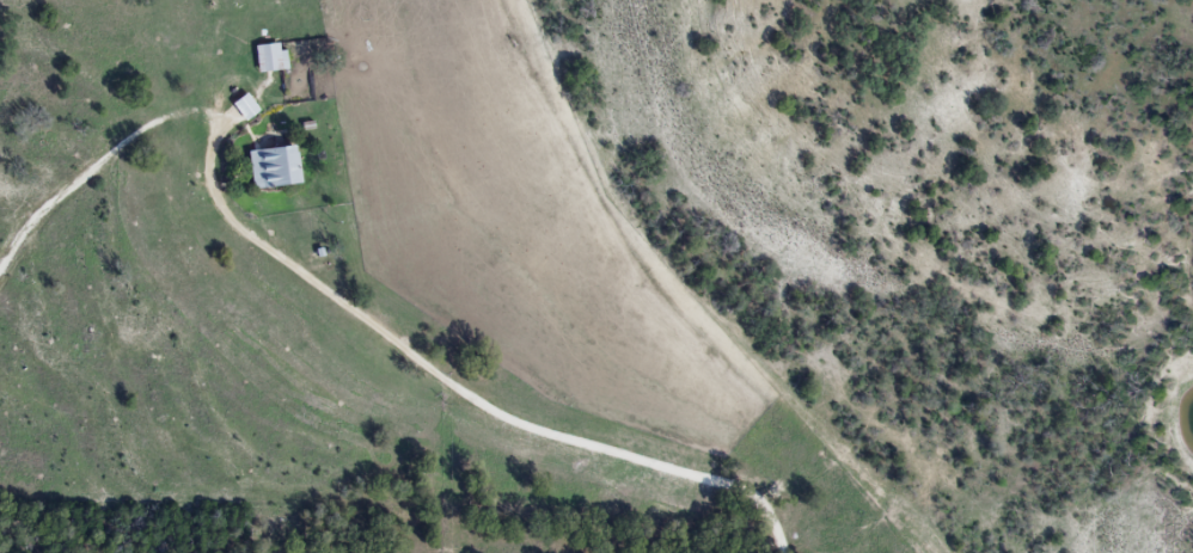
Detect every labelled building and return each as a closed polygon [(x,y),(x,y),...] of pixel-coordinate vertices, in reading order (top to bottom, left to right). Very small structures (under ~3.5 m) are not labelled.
[(288,69),(286,50),(278,50),(278,43),(254,44),(255,71),(288,69)] [(258,109),(244,92),(230,103),(244,120),(258,109)] [(249,188),(296,182),(291,144),(245,149),(249,188)]
